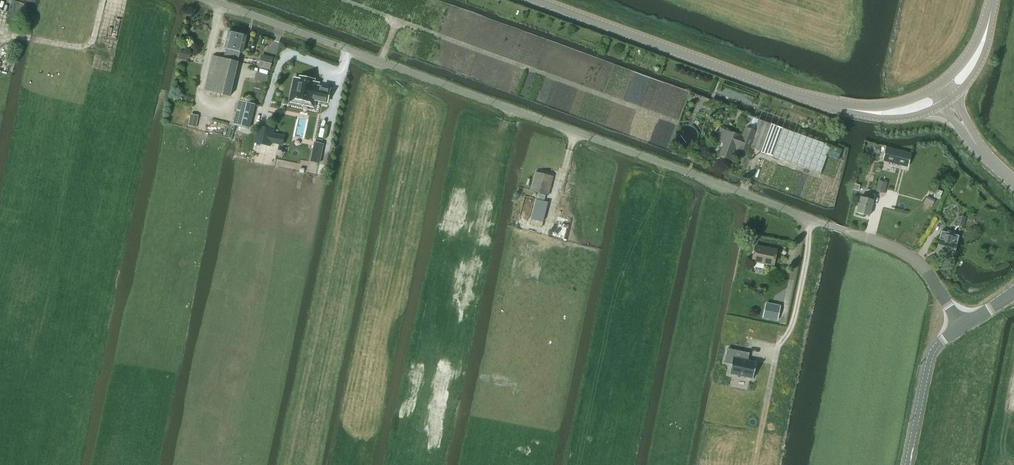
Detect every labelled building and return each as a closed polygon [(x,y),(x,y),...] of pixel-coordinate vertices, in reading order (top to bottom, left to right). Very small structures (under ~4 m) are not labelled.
[(232,60),(234,51),(233,50),(237,34),(228,32),(224,48),(227,49),(225,59),(213,56),(205,91),(230,97),(238,62),(232,60)] [(243,53),(247,36),(237,34),(233,50),(234,51),(232,60),(238,62),(240,52),(243,53)] [(189,59),(191,52),(180,50),(178,59),(186,61),(187,59),(189,59)] [(270,70),(272,60),(261,57),(258,67),(270,70)] [(294,79),(289,102),(303,105),(304,100),(314,103),(315,101),(326,103),(330,90),(318,87),(318,85),(314,84),(315,80),(300,77),(299,81),(294,79)] [(249,128),(255,105),(239,101),(233,124),(249,128)] [(196,127),(198,115),(191,114),(188,126),(196,127)] [(841,149),(747,115),(742,128),(745,129),(742,137),(720,129),(715,141),(724,144),(719,156),(730,160),(734,149),(746,153),(748,148),(820,174),(827,156),(837,160),(841,149)] [(271,153),(275,142),(267,139),(263,150),(271,153)] [(319,163),(323,143),(318,142),(314,162),(319,163)] [(882,161),(908,167),(911,154),(886,147),(882,161)] [(535,173),(531,191),(548,195),(553,177),(535,173)] [(878,181),(876,191),(884,193),(887,183),(878,181)] [(937,190),(933,197),(939,199),(942,192),(937,190)] [(869,216),(875,195),(869,194),(868,199),(860,197),(856,213),(869,216)] [(927,197),(924,203),(931,207),(934,200),(927,197)] [(963,227),(965,218),(958,216),(956,225),(963,227)] [(954,255),(956,244),(955,243),(956,237),(941,233),(936,250),(954,255)] [(773,265),(777,249),(756,244),(752,260),(773,265)] [(766,302),(762,318),(777,321),(781,306),(766,302)] [(727,348),(725,362),(731,364),(729,374),(730,374),(752,378),(752,379),(753,379),(756,362),(755,362),(748,361),(742,360),(744,352),(727,348)]
